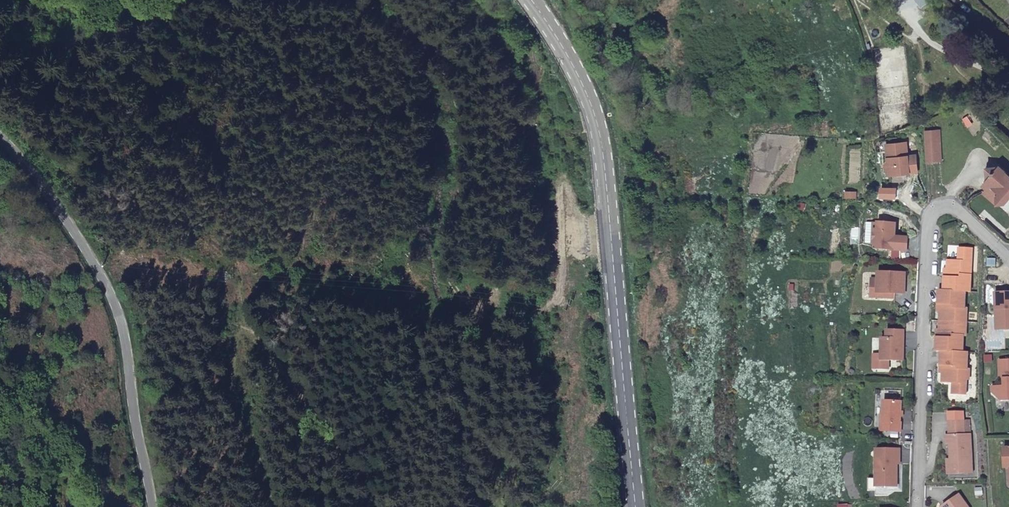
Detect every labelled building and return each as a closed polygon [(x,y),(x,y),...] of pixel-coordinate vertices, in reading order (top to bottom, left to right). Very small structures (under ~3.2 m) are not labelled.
[(937,129),(922,130),(924,160),(939,159),(937,129)] [(915,171),(914,153),(906,154),(904,141),(885,142),(886,159),(883,162),(884,168),(887,170),(887,173),(915,171)] [(1000,169),(986,169),(987,183),(1000,169)] [(1000,169),(987,183),(990,186),(1001,196),(997,199),(1005,206),(1008,202),(1008,177),(1000,169)] [(998,207),(1005,206),(997,199),(1001,196),(990,186),(983,193),(998,207)] [(894,236),(894,222),(877,221),(876,229),(873,228),(872,243),(877,247),(905,249),(906,236),(894,236)] [(959,273),(971,273),(972,248),(957,247),(957,259),(946,259),(946,276),(959,276),(959,273)] [(869,278),(869,291),(894,292),(904,292),(904,272),(877,271),(877,278),(869,278)] [(943,289),(965,290),(971,291),(971,273),(959,273),(959,276),(946,276),(943,276),(943,289)] [(937,304),(964,305),(965,290),(943,289),(937,289),(937,304)] [(995,330),(1008,329),(1008,292),(994,293),(995,330)] [(939,311),(939,321),(948,322),(967,322),(968,305),(964,305),(937,304),(934,304),(934,311),(939,311)] [(948,322),(939,321),(938,338),(935,338),(935,352),(940,352),(961,353),(962,336),(967,336),(967,322),(948,322)] [(880,337),(880,354),(880,359),(888,359),(903,359),(903,329),(886,329),(886,337),(880,337)] [(961,353),(940,352),(939,366),(942,366),(941,383),(952,383),(951,394),(965,395),(965,380),(968,380),(968,369),(966,369),(966,353),(961,353)] [(880,359),(880,354),(873,354),(873,368),(888,368),(888,359),(880,359)] [(998,359),(999,377),(992,386),(992,393),(1001,401),(1008,400),(1008,359),(998,359)] [(900,401),(883,400),(882,421),(885,422),(885,430),(900,430),(901,422),(899,422),(900,401)] [(948,412),(949,434),(964,433),(964,419),(963,412),(948,412)] [(949,443),(950,458),(950,473),(972,472),(971,433),(964,433),(949,434),(945,434),(946,443),(949,443)] [(875,448),(876,477),(876,486),(897,486),(897,476),(895,474),(895,471),(897,470),(897,463),(899,463),(899,448),(875,448)] [(942,506),(969,506),(959,493),(942,506)]
